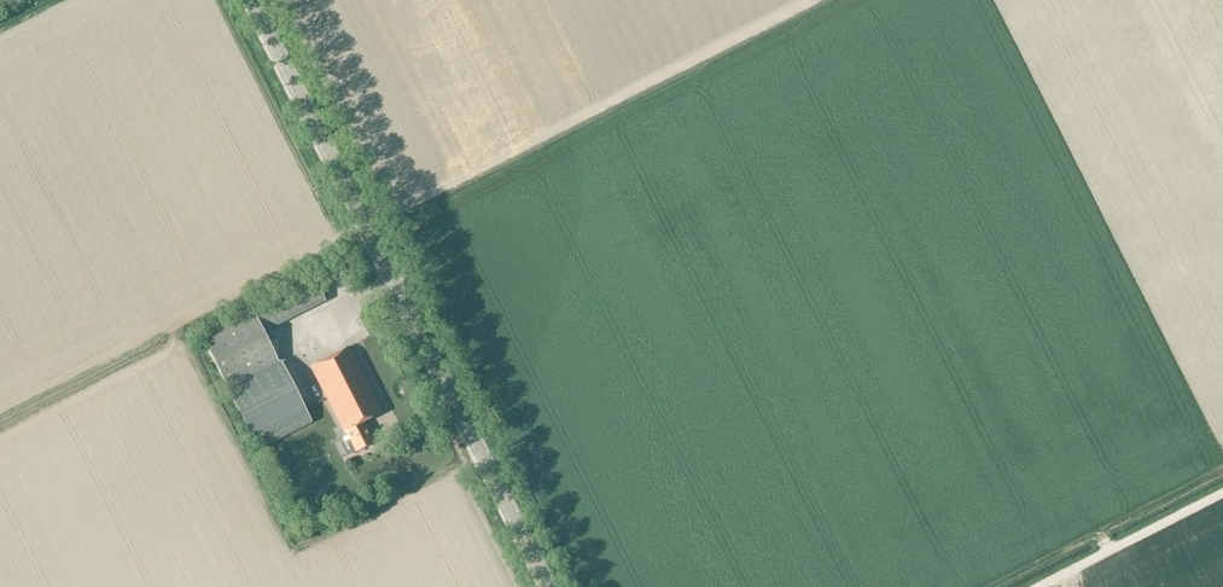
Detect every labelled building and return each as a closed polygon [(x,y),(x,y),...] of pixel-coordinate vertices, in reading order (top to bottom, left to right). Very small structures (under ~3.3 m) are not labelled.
[(311,277),(198,334),(225,388),(224,389),(259,457),(266,453),(263,446),(310,422),(280,362),(276,364),(260,334),(324,302),(311,277)] [(361,422),(380,413),(347,347),(309,367),(343,435),(345,434),(354,453),(372,444),(361,422)]
